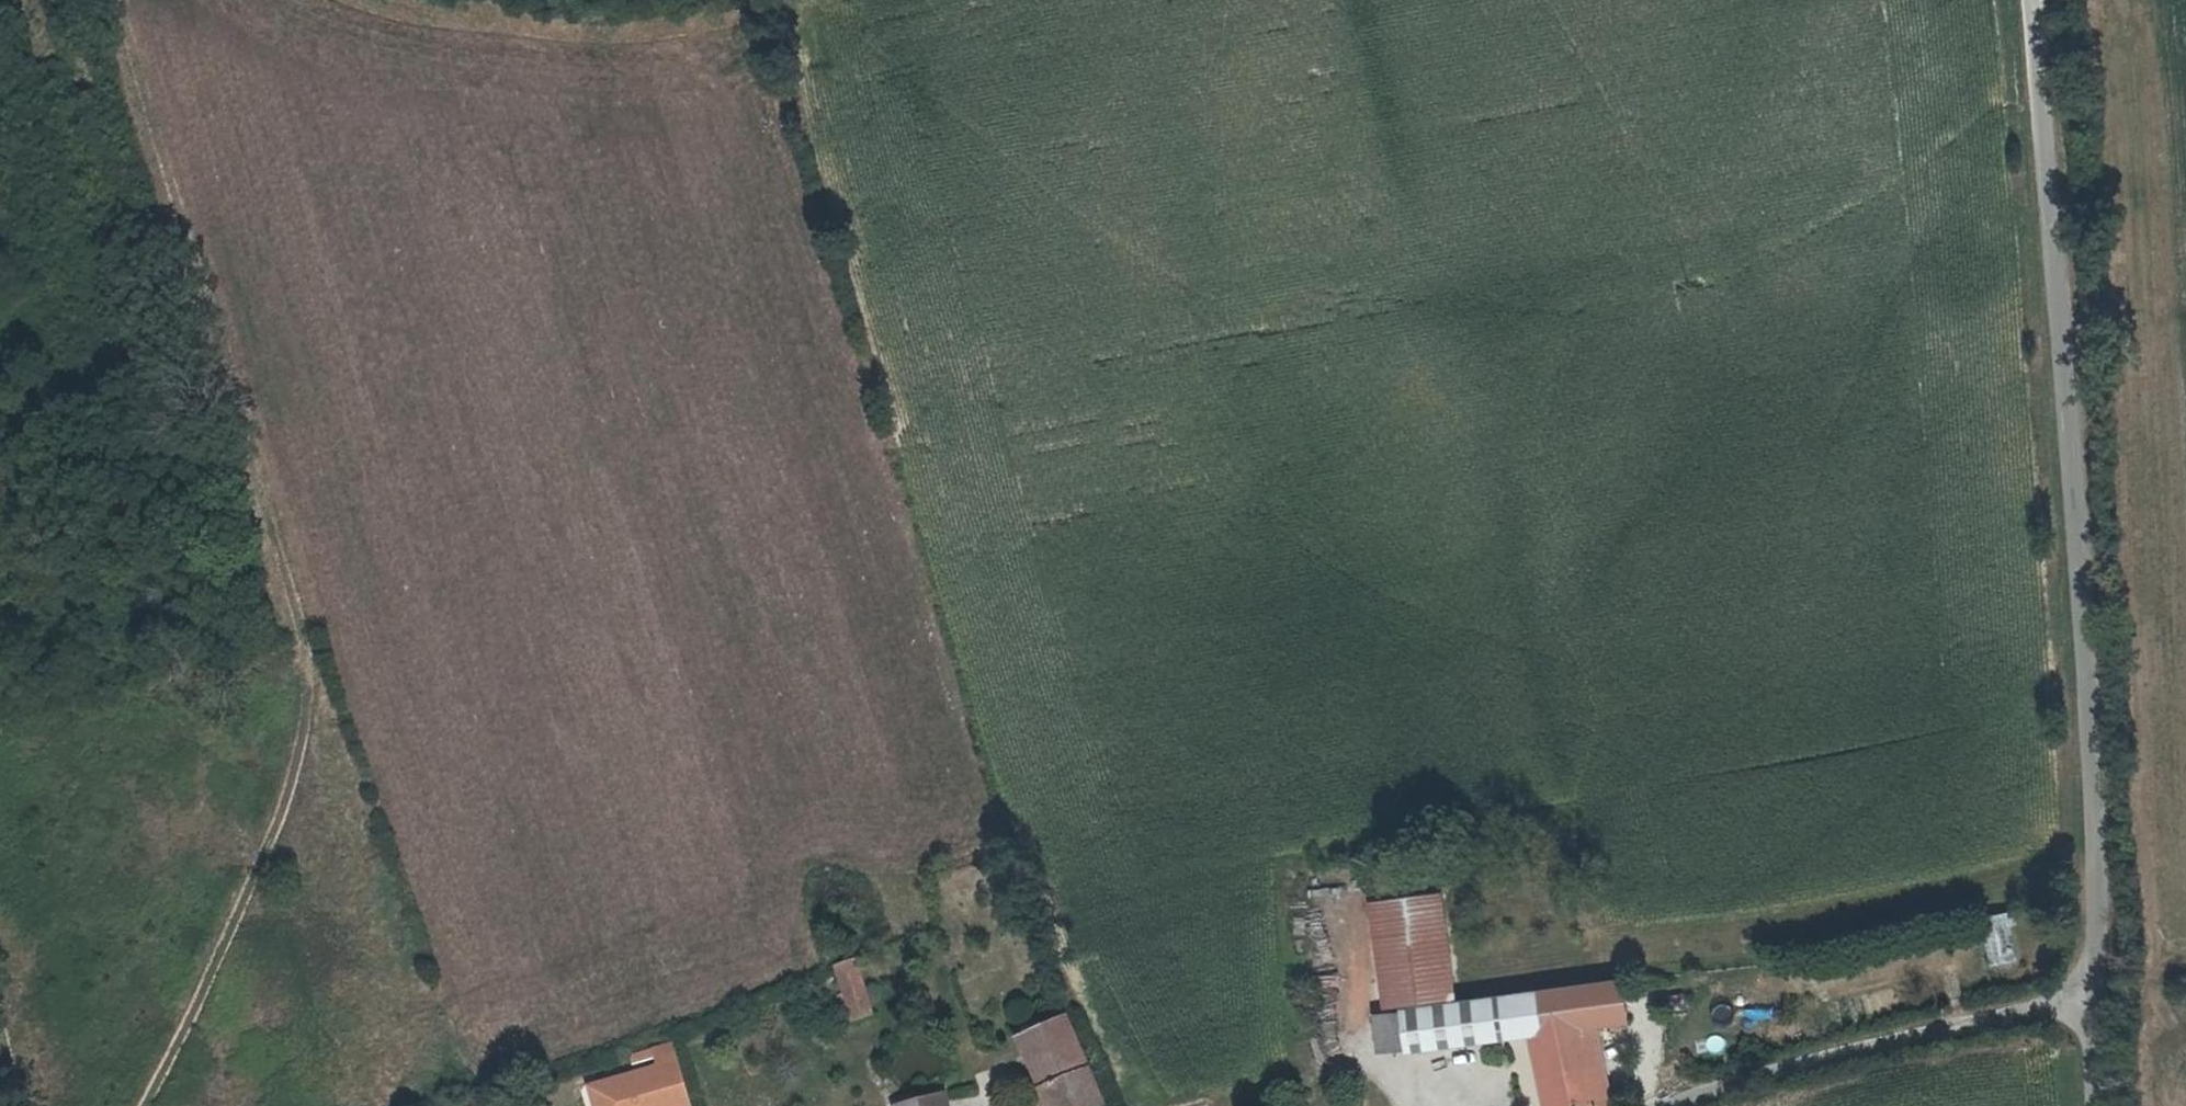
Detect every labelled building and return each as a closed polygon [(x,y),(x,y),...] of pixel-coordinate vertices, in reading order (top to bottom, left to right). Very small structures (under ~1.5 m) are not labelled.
[(1445,890),(1381,904),(1403,1010),(1467,996),(1445,890)] [(2042,983),(2036,950),(2009,953),(2014,988),(2042,983)] [(867,955),(843,964),(849,986),(828,992),(835,1017),(880,1007),(867,955)] [(1555,1030),(1568,1027),(1579,1105),(1623,1105),(1624,1105),(1621,1088),(1604,1090),(1601,1063),(1618,1061),(1614,1016),(1641,1010),(1632,967),(1420,1012),(1423,1060),(1555,1030)] [(1063,1105),(1099,1105),(1120,1099),(1086,1010),(1034,1027),(1063,1105)] [(1555,1030),(1563,1105),(1579,1105),(1568,1027),(1555,1030)] [(655,1057),(590,1080),(600,1105),(652,1105),(665,1102),(699,1090),(677,1028),(657,1035),(664,1055),(655,1057)] [(649,1037),(655,1057),(664,1055),(657,1035),(649,1037)] [(950,1085),(903,1098),(905,1105),(956,1105),(950,1085)]
